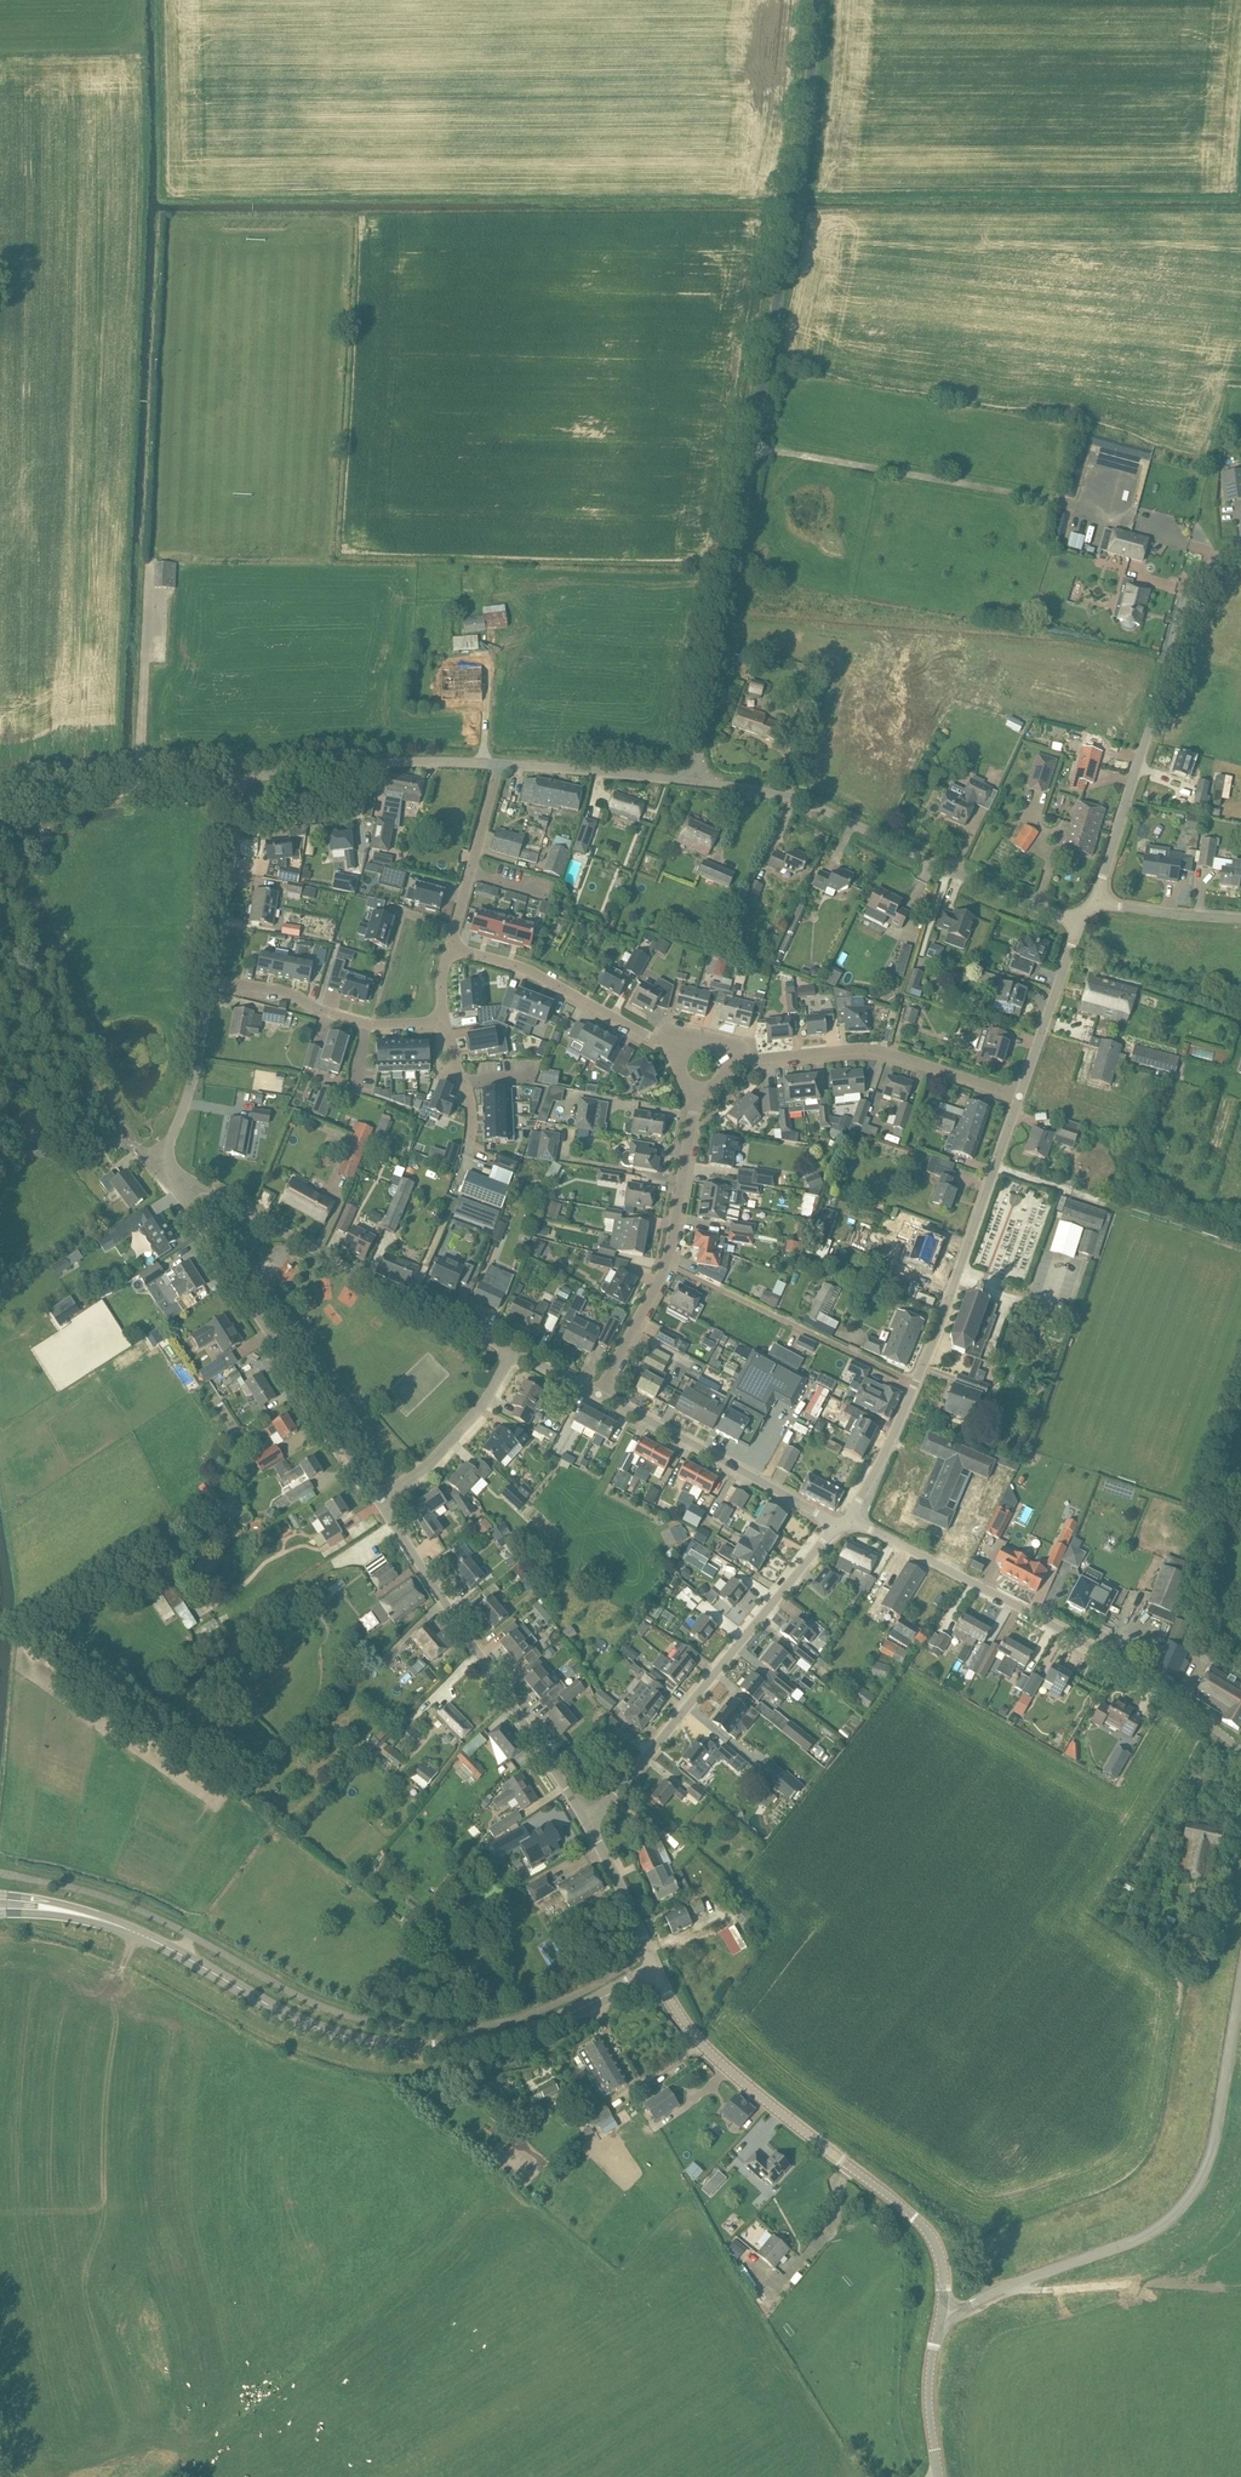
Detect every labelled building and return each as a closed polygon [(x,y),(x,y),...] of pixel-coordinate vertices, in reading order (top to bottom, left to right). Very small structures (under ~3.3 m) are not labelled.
[(1240,472),(1223,475),(1226,502),(1235,501),(1235,498),(1240,497),(1240,481),(1240,472)] [(1061,526),(1058,539),(1064,540),(1070,515),(1064,514),(1061,526)] [(1114,532),(1105,530),(1100,550),(1142,561),(1148,540),(1114,531),(1114,532)] [(1071,533),(1067,547),(1081,551),(1085,537),(1071,533)] [(176,564),(155,563),(155,588),(175,589),(176,564)] [(1119,594),(1116,606),(1122,608),(1119,621),(1123,622),(1122,624),(1122,626),(1123,628),(1125,629),(1130,630),(1132,630),(1134,628),(1135,627),(1135,625),(1139,626),(1148,590),(1132,586),(1128,585),(1125,596),(1119,594)] [(508,628),(505,605),(483,608),(484,617),(463,619),(465,633),(508,628)] [(479,651),(478,637),(453,638),(454,655),(459,654),(459,652),(479,651)] [(482,667),(481,656),(454,657),(455,669),(482,667)] [(482,701),(483,668),(459,669),(459,670),(452,670),(452,669),(442,669),(442,701),(482,701)] [(764,684),(752,681),(748,697),(760,700),(764,684)] [(766,714),(739,706),(732,726),(778,741),(784,724),(764,718),(766,714)] [(802,715),(793,731),(803,736),(811,720),(802,715)] [(1012,729),(1019,733),(1023,724),(1016,721),(1012,729)] [(918,751),(925,736),(915,731),(907,746),(918,751)] [(1082,746),(1073,778),(1094,784),(1103,752),(1082,746)] [(1057,760),(1038,754),(1028,784),(1030,790),(1042,794),(1047,791),(1057,760)] [(1197,772),(1189,770),(1192,761),(1178,757),(1173,773),(1195,780),(1197,772)] [(387,798),(383,820),(393,822),(392,828),(400,829),(402,801),(419,804),(425,780),(389,773),(384,798),(387,798)] [(532,804),(552,808),(557,784),(537,779),(536,781),(526,779),(523,791),(522,801),(532,803),(532,804)] [(944,801),(939,812),(948,817),(947,818),(964,827),(969,815),(975,803),(983,806),(991,788),(972,780),(964,798),(949,791),(944,801)] [(1210,782),(1198,780),(1194,803),(1209,805),(1210,797),(1207,796),(1210,782)] [(583,789),(557,784),(552,808),(559,809),(559,807),(578,811),(583,789)] [(645,803),(614,792),(610,804),(608,812),(638,822),(641,814),(645,803)] [(1071,822),(1085,826),(1099,831),(1105,810),(1077,802),(1071,822)] [(1209,815),(1219,817),(1220,810),(1210,808),(1209,815)] [(1200,816),(1187,814),(1185,830),(1197,832),(1200,816)] [(597,822),(584,818),(572,852),(585,856),(597,822)] [(719,832),(688,818),(683,829),(678,841),(709,855),(714,843),(719,832)] [(383,820),(378,819),(372,849),(388,852),(392,828),(393,822),(383,820)] [(1099,831),(1085,826),(1071,822),(1067,837),(1063,849),(1092,857),(1097,840),(1096,839),(1099,831)] [(1038,833),(1027,825),(1013,845),(1025,853),(1038,833)] [(306,833),(307,826),(292,828),(292,834),(306,833)] [(492,851),(518,859),(521,849),(524,838),(498,830),(492,851)] [(338,835),(337,832),(329,833),(330,845),(330,851),(345,850),(347,871),(356,870),(354,852),(351,833),(338,835)] [(309,837),(306,856),(313,857),(316,839),(309,837)] [(1216,840),(1203,838),(1199,865),(1212,867),(1214,859),(1216,840)] [(292,851),(291,840),(267,842),(268,860),(292,858),(293,861),(301,860),(300,851),(292,851)] [(1142,874),(1142,875),(1164,878),(1165,878),(1165,881),(1177,883),(1181,856),(1182,853),(1169,852),(1170,850),(1147,846),(1145,857),(1142,874)] [(569,853),(553,847),(544,871),(560,877),(569,853)] [(521,849),(518,859),(536,864),(539,854),(521,849)] [(390,867),(392,857),(375,853),(373,862),(390,867)] [(769,868),(781,873),(782,869),(792,873),(792,872),(794,873),(803,870),(804,868),(805,868),(809,858),(798,853),(787,857),(787,858),(775,853),(769,868)] [(1214,859),(1212,867),(1199,865),(1199,867),(1222,870),(1219,886),(1238,889),(1240,873),(1240,863),(1214,859)] [(735,873),(704,861),(698,876),(728,888),(735,873)] [(367,863),(365,872),(376,875),(379,866),(367,863)] [(403,883),(405,872),(382,866),(379,876),(403,883)] [(300,872),(280,868),(278,879),(298,883),(300,874),(300,872)] [(302,872),(301,879),(309,880),(310,873),(302,872)] [(854,876),(842,872),(832,876),(831,877),(820,872),(813,886),(825,892),(824,894),(833,898),(835,891),(836,891),(837,891),(839,892),(848,888),(849,886),(854,876)] [(357,879),(336,875),(333,890),(355,894),(357,879)] [(763,886),(751,881),(743,899),(756,904),(763,886)] [(412,903),(426,907),(426,909),(436,912),(436,909),(440,910),(442,902),(443,900),(445,892),(432,888),(432,886),(429,885),(417,882),(415,890),(409,889),(406,900),(412,901),(412,903)] [(303,886),(288,883),(287,892),(302,895),(303,886)] [(304,887),(302,897),(314,899),(316,890),(304,887)] [(491,887),(489,896),(497,898),(499,890),(491,887)] [(869,907),(864,916),(883,926),(887,917),(892,919),(890,923),(900,929),(903,924),(908,913),(898,908),(902,901),(877,889),(872,899),(868,907),(869,907)] [(255,890),(253,906),(276,910),(279,893),(255,890)] [(508,899),(511,900),(512,900),(514,894),(513,894),(510,893),(506,891),(504,898),(508,899)] [(557,892),(555,900),(560,902),(563,894),(557,892)] [(386,903),(369,898),(366,908),(383,913),(386,903)] [(550,905),(542,902),(538,913),(546,916),(550,905)] [(792,936),(805,909),(800,906),(801,905),(798,903),(792,916),(795,917),(787,934),(792,936)] [(276,910),(253,906),(250,922),(273,926),(276,910)] [(478,911),(472,932),(487,936),(493,915),(478,911)] [(963,914),(958,913),(955,912),(954,916),(943,912),(938,927),(949,931),(948,934),(966,941),(970,930),(972,930),(976,919),(963,914)] [(388,936),(393,920),(374,914),(370,927),(361,925),(358,934),(368,937),(366,942),(385,948),(385,947),(387,947),(390,937),(388,936)] [(523,915),(519,914),(516,914),(514,921),(507,919),(500,942),(509,944),(509,942),(515,944),(521,922),(523,915)] [(507,919),(493,915),(487,936),(493,937),(492,940),(500,942),(507,919)] [(542,928),(521,922),(515,944),(530,948),(533,936),(539,937),(542,928)] [(282,934),(299,937),(300,927),(284,925),(282,934)] [(646,933),(643,938),(650,942),(653,938),(646,933)] [(783,955),(791,938),(786,936),(778,953),(783,955)] [(670,945),(659,939),(653,950),(664,956),(670,945)] [(1041,963),(1043,957),(1044,954),(1046,955),(1048,949),(1047,948),(1047,946),(1045,945),(1045,944),(1040,941),(1039,943),(1028,939),(1025,947),(1016,943),(1012,953),(1014,954),(1009,969),(1030,977),(1035,963),(1040,965),(1041,963)] [(324,963),(327,950),(318,948),(315,962),(324,963)] [(929,950),(927,956),(934,959),(936,953),(929,950)] [(649,959),(635,951),(624,970),(625,970),(622,976),(608,968),(604,974),(602,973),(598,980),(600,981),(598,984),(619,996),(629,979),(628,979),(631,974),(638,978),(649,959)] [(261,952),(257,972),(270,975),(275,955),(261,952)] [(288,958),(275,955),(270,975),(284,978),(288,958)] [(775,955),(772,962),(779,965),(782,958),(775,955)] [(901,991),(909,961),(894,956),(889,975),(881,973),(877,984),(901,991)] [(301,960),(288,958),(284,978),(297,980),(301,960)] [(369,991),(372,983),(359,979),(360,977),(342,971),(345,962),(336,959),(331,976),(347,981),(343,996),(349,998),(348,999),(357,1002),(357,1000),(366,1003),(366,1001),(369,1002),(372,992),(369,991)] [(314,963),(301,960),(297,980),(310,983),(314,963)] [(719,960),(717,967),(725,970),(727,962),(719,960)] [(843,972),(832,967),(824,981),(835,987),(843,972)] [(810,972),(811,975),(814,977),(817,975),(819,972),(817,969),(814,968),(811,969),(810,972)] [(968,971),(958,968),(955,977),(957,982),(970,975),(968,971)] [(923,973),(913,970),(905,994),(919,999),(923,989),(918,987),(923,973)] [(1003,979),(991,976),(984,974),(984,975),(979,973),(977,982),(993,987),(991,994),(997,996),(993,1009),(1019,1017),(1027,991),(1001,984),(1003,979)] [(1137,990),(1090,977),(1080,1010),(1128,1024),(1137,990)] [(674,987),(659,978),(653,989),(643,983),(633,1001),(634,1001),(632,1003),(643,1009),(644,1007),(647,1009),(649,1006),(654,1009),(661,996),(670,1001),(674,987)] [(711,982),(710,988),(720,990),(721,985),(711,982)] [(462,994),(463,998),(464,1011),(478,1010),(479,1025),(496,1022),(501,1007),(482,1008),(480,984),(478,985),(478,983),(470,984),(470,985),(462,986),(462,994)] [(720,990),(718,995),(725,997),(722,1009),(719,1021),(734,1024),(740,1002),(740,1000),(732,998),(733,993),(729,992),(731,987),(721,985),(720,990)] [(679,998),(676,1009),(690,1013),(696,991),(697,989),(689,987),(688,989),(681,987),(679,998)] [(798,1013),(795,987),(785,988),(788,1014),(798,1013)] [(852,995),(834,988),(835,998),(837,1014),(845,1014),(845,1033),(870,1032),(869,1020),(869,1012),(864,1012),(864,1008),(852,1008),(852,998),(852,995)] [(535,994),(527,991),(526,993),(519,991),(515,1002),(504,998),(501,1007),(520,1014),(518,1021),(526,1024),(536,997),(534,996),(535,994)] [(696,991),(690,1013),(691,1013),(705,1017),(708,1005),(711,993),(703,991),(703,992),(696,991)] [(755,993),(754,999),(763,1001),(765,996),(755,993)] [(551,1003),(552,1001),(544,998),(543,1000),(536,997),(526,1024),(534,1027),(536,1021),(545,1024),(553,1004),(551,1003)] [(280,1002),(279,1009),(286,1010),(287,1003),(280,1002)] [(740,1002),(734,1024),(749,1028),(752,1016),(753,1013),(755,1004),(747,1002),(746,1004),(740,1002)] [(919,1011),(908,1008),(903,1023),(914,1026),(919,1011)] [(253,1013),(235,1010),(231,1035),(249,1038),(250,1033),(258,1034),(259,1028),(261,1028),(263,1017),(253,1015),(253,1013)] [(284,1025),(290,1026),(292,1014),(286,1013),(274,1011),(265,1010),(263,1021),(278,1024),(284,1025)] [(834,1021),(833,1011),(823,1012),(823,1016),(806,1018),(808,1036),(826,1034),(825,1021),(834,1021)] [(792,1038),(790,1018),(766,1021),(768,1040),(792,1038)] [(508,1053),(507,1053),(507,1051),(505,1041),(505,1040),(503,1040),(502,1040),(502,1039),(501,1036),(505,1036),(508,1027),(496,1022),(483,1024),(483,1025),(484,1025),(485,1032),(477,1034),(468,1036),(471,1055),(474,1054),(487,1052),(487,1055),(488,1057),(508,1054),(508,1053)] [(586,1028),(577,1023),(569,1038),(573,1041),(569,1049),(588,1060),(602,1034),(587,1026),(586,1028)] [(979,1052),(975,1065),(994,1071),(997,1062),(1002,1063),(1006,1051),(1009,1052),(1011,1044),(1004,1042),(1006,1034),(990,1029),(983,1053),(979,1052)] [(337,1075),(348,1041),(330,1034),(324,1052),(319,1051),(320,1049),(309,1046),(302,1067),(318,1072),(321,1062),(330,1065),(328,1072),(337,1075)] [(602,1034),(588,1060),(596,1064),(594,1067),(609,1075),(611,1071),(612,1071),(619,1057),(622,1051),(615,1047),(617,1042),(602,1034)] [(1122,1046),(1091,1038),(1089,1047),(1099,1049),(1090,1080),(1111,1085),(1122,1046)] [(417,1072),(430,1071),(429,1042),(416,1043),(417,1072)] [(537,1055),(544,1058),(549,1044),(542,1042),(537,1055)] [(391,1043),(377,1044),(378,1054),(378,1057),(378,1073),(391,1073),(391,1043)] [(391,1043),(391,1073),(392,1073),(404,1072),(403,1043),(391,1043)] [(403,1043),(404,1072),(417,1072),(416,1043),(403,1043)] [(1179,1058),(1134,1045),(1130,1060),(1174,1073),(1179,1058)] [(1196,1059),(1216,1058),(1215,1048),(1188,1048),(1188,1053),(1196,1053),(1196,1059)] [(619,1057),(612,1071),(619,1075),(623,1068),(624,1066),(626,1061),(619,1057)] [(645,1061),(627,1069),(639,1094),(645,1091),(656,1086),(653,1079),(656,1078),(651,1067),(648,1068),(645,1061)] [(557,1080),(550,1079),(551,1072),(544,1071),(542,1083),(557,1085),(557,1080)] [(845,1071),(831,1073),(832,1085),(834,1096),(835,1096),(835,1098),(836,1104),(861,1101),(860,1093),(864,1093),(863,1084),(862,1072),(845,1074),(845,1071)] [(804,1112),(819,1110),(818,1106),(818,1101),(820,1101),(817,1074),(800,1075),(803,1103),(804,1112)] [(786,1104),(803,1103),(800,1075),(783,1077),(786,1104)] [(904,1082),(889,1077),(883,1095),(906,1102),(912,1083),(904,1080),(904,1082)] [(440,1084),(432,1105),(425,1102),(419,1119),(426,1122),(428,1117),(438,1120),(440,1115),(442,1116),(442,1115),(449,1118),(455,1101),(449,1098),(452,1089),(440,1084)] [(336,1091),(322,1085),(311,1112),(326,1118),(336,1091)] [(587,1085),(586,1092),(596,1094),(598,1086),(587,1085)] [(512,1103),(512,1090),(483,1091),(483,1104),(512,1103)] [(778,1113),(776,1090),(760,1092),(761,1103),(758,1104),(749,1094),(740,1103),(742,1105),(738,1109),(736,1107),(728,1116),(736,1125),(737,1126),(739,1124),(750,1127),(752,1128),(763,1116),(763,1115),(778,1113)] [(257,1094),(255,1104),(262,1105),(264,1095),(257,1094)] [(416,1099),(413,1108),(419,1110),(423,1102),(416,1099)] [(598,1102),(580,1099),(578,1111),(575,1128),(593,1131),(598,1102)] [(870,1105),(861,1101),(853,1124),(862,1127),(866,1118),(870,1105)] [(959,1130),(980,1136),(989,1109),(968,1102),(965,1114),(955,1111),(953,1115),(963,1119),(959,1130)] [(513,1116),(512,1104),(512,1103),(483,1104),(483,1105),(484,1117),(513,1116)] [(913,1108),(901,1104),(894,1127),(895,1128),(905,1131),(913,1108)] [(830,1127),(827,1105),(818,1106),(819,1110),(820,1128),(830,1127)] [(542,1106),(538,1116),(536,1121),(546,1123),(551,1109),(542,1106)] [(791,1132),(788,1109),(779,1110),(781,1133),(791,1132)] [(271,1113),(253,1110),(251,1121),(269,1124),(271,1113)] [(973,1159),(980,1136),(959,1130),(963,1119),(953,1115),(939,1110),(933,1127),(957,1136),(952,1152),(961,1156),(973,1159)] [(649,1114),(636,1112),(634,1123),(629,1122),(625,1124),(624,1132),(627,1135),(632,1136),(632,1133),(637,1134),(649,1136),(650,1134),(661,1136),(662,1132),(664,1131),(665,1125),(664,1123),(664,1119),(648,1117),(649,1114)] [(376,1135),(385,1138),(393,1118),(383,1114),(376,1135)] [(484,1117),(484,1130),(513,1129),(513,1128),(513,1116),(484,1117)] [(841,1117),(839,1126),(848,1129),(849,1129),(851,1123),(852,1120),(841,1117)] [(862,1127),(861,1132),(875,1138),(878,1130),(868,1126),(870,1119),(866,1118),(862,1127)] [(243,1121),(232,1119),(225,1153),(245,1157),(251,1122),(243,1121)] [(1079,1126),(1064,1120),(1062,1126),(1058,1125),(1055,1135),(1074,1142),(1078,1132),(1077,1132),(1079,1126)] [(851,1123),(849,1129),(860,1133),(861,1132),(862,1127),(853,1124),(851,1123)] [(357,1127),(338,1174),(353,1180),(372,1133),(357,1127)] [(831,1138),(839,1141),(843,1130),(834,1127),(831,1138)] [(1053,1134),(1035,1127),(1026,1152),(1045,1159),(1053,1134)] [(895,1128),(893,1134),(903,1138),(905,1131),(895,1128)] [(484,1130),(485,1143),(514,1142),(513,1129),(484,1130)] [(857,1134),(850,1131),(846,1141),(854,1144),(857,1134)] [(560,1135),(542,1132),(537,1160),(555,1163),(560,1135)] [(737,1140),(713,1136),(711,1150),(714,1150),(711,1165),(723,1167),(732,1169),(737,1140)] [(650,1145),(631,1141),(629,1153),(627,1152),(623,1155),(621,1159),(621,1163),(624,1166),(629,1168),(632,1166),(634,1167),(633,1169),(657,1173),(660,1159),(655,1158),(656,1153),(649,1152),(650,1145)] [(449,1144),(443,1163),(453,1166),(453,1165),(459,1147),(449,1144)] [(46,1156),(45,1146),(29,1149),(31,1159),(46,1156)] [(916,1151),(913,1158),(920,1161),(923,1154),(916,1151)] [(497,1156),(493,1167),(515,1175),(520,1164),(497,1156)] [(931,1158),(926,1172),(933,1175),(942,1178),(932,1204),(938,1206),(949,1210),(956,1193),(949,1190),(955,1173),(944,1169),(937,1167),(939,1160),(931,1158)] [(623,1174),(600,1170),(598,1181),(621,1185),(623,1174)] [(777,1174),(755,1170),(753,1184),(775,1188),(777,1174)] [(146,1197),(127,1171),(117,1179),(112,1172),(99,1182),(108,1194),(115,1188),(130,1209),(146,1197)] [(509,1188),(468,1173),(460,1194),(501,1209),(509,1188)] [(306,1184),(293,1178),(283,1201),(324,1223),(334,1203),(305,1187),(306,1184)] [(807,1182),(809,1190),(809,1194),(818,1196),(822,1185),(820,1178),(807,1182)] [(415,1184),(402,1179),(382,1228),(394,1234),(415,1184)] [(515,1180),(513,1187),(522,1190),(524,1183),(515,1180)] [(761,1186),(738,1182),(736,1192),(759,1196),(761,1186)] [(640,1185),(629,1183),(625,1206),(636,1208),(636,1205),(651,1208),(654,1190),(639,1188),(640,1185)] [(729,1206),(740,1208),(746,1204),(742,1198),(743,1193),(736,1192),(731,1191),(732,1189),(705,1184),(702,1201),(710,1202),(724,1205),(729,1206)] [(481,1218),(497,1225),(498,1222),(500,1217),(457,1200),(454,1208),(470,1214),(469,1217),(480,1222),(481,1218)] [(562,1205),(548,1201),(543,1216),(557,1221),(562,1205)] [(740,1208),(729,1206),(724,1205),(710,1202),(702,1201),(699,1218),(726,1222),(726,1220),(732,1221),(738,1222),(740,1208)] [(1106,1214),(1067,1201),(1062,1219),(1087,1227),(1079,1253),(1092,1257),(1102,1225),(1106,1214)] [(357,1210),(347,1205),(336,1230),(346,1234),(357,1210)] [(145,1207),(131,1217),(137,1226),(136,1226),(140,1232),(154,1254),(156,1254),(159,1259),(172,1250),(169,1244),(175,1240),(160,1217),(154,1221),(145,1207)] [(824,1209),(812,1244),(825,1248),(837,1214),(824,1209)] [(623,1212),(606,1210),(605,1219),(621,1222),(623,1212)] [(932,1225),(905,1215),(900,1231),(910,1235),(902,1258),(928,1268),(937,1245),(927,1241),(932,1225)] [(131,1216),(107,1232),(113,1241),(137,1226),(131,1217),(131,1216)] [(626,1220),(624,1236),(646,1240),(648,1224),(626,1220)] [(730,1231),(753,1235),(755,1225),(738,1222),(732,1221),(730,1231)] [(500,1241),(503,1233),(504,1234),(507,1225),(498,1222),(497,1225),(492,1239),(500,1241)] [(1060,1222),(1051,1250),(1074,1257),(1082,1230),(1060,1222)] [(537,1227),(535,1234),(544,1236),(546,1229),(537,1227)] [(374,1238),(353,1228),(343,1248),(365,1259),(371,1246),(370,1245),(374,1238)] [(753,1235),(730,1231),(728,1241),(752,1245),(753,1235)] [(694,1244),(693,1248),(700,1249),(715,1252),(727,1254),(729,1246),(724,1245),(725,1238),(718,1236),(711,1235),(699,1233),(694,1244)] [(646,1240),(624,1236),(621,1252),(643,1256),(646,1240)] [(536,1239),(528,1254),(538,1259),(546,1245),(536,1239)] [(786,1253),(799,1255),(801,1246),(788,1243),(786,1253)] [(594,1253),(616,1259),(614,1258),(617,1249),(600,1244),(598,1254),(594,1253)] [(810,1246),(808,1252),(819,1256),(822,1250),(810,1246)] [(727,1254),(715,1252),(700,1249),(699,1251),(695,1258),(698,1260),(697,1265),(709,1267),(704,1276),(721,1284),(727,1271),(729,1254),(727,1254)] [(616,1259),(594,1253),(591,1263),(613,1269),(616,1259)] [(419,1268),(385,1254),(381,1262),(376,1273),(410,1288),(415,1277),(419,1268)] [(66,1259),(52,1268),(57,1276),(72,1267),(66,1259)] [(441,1259),(432,1280),(455,1290),(459,1281),(467,1284),(474,1267),(466,1263),(464,1268),(441,1259)] [(204,1285),(189,1262),(174,1271),(173,1269),(166,1274),(181,1297),(188,1292),(190,1295),(204,1285)] [(798,1262),(795,1270),(802,1273),(805,1264),(798,1262)] [(158,1264),(140,1276),(145,1284),(163,1272),(158,1264)] [(492,1269),(489,1267),(486,1275),(482,1283),(481,1283),(474,1299),(498,1309),(503,1298),(505,1294),(507,1295),(512,1279),(491,1270),(492,1269)] [(637,1279),(619,1269),(610,1286),(606,1283),(603,1284),(601,1288),(601,1291),(625,1305),(631,1294),(629,1293),(637,1279)] [(806,1317),(818,1323),(822,1315),(836,1288),(824,1282),(806,1317)] [(689,1319),(696,1322),(704,1307),(698,1304),(701,1297),(680,1286),(667,1310),(687,1321),(689,1319)] [(979,1358),(982,1360),(984,1355),(982,1354),(987,1342),(985,1341),(998,1305),(981,1299),(983,1294),(984,1294),(984,1293),(982,1294),(978,1292),(977,1290),(976,1291),(976,1292),(975,1297),(968,1294),(969,1293),(968,1293),(967,1294),(966,1293),(965,1295),(967,1295),(963,1305),(962,1304),(961,1306),(963,1306),(959,1316),(958,1315),(958,1317),(959,1317),(955,1327),(954,1326),(954,1327),(955,1328),(951,1338),(950,1338),(950,1339),(951,1339),(953,1349),(952,1350),(953,1351),(954,1350),(963,1354),(964,1355),(965,1355),(975,1359),(969,1375),(972,1376),(979,1358)] [(759,1302),(775,1309),(780,1298),(764,1291),(759,1302)] [(159,1304),(162,1310),(177,1301),(173,1295),(159,1304)] [(537,1309),(517,1299),(515,1303),(509,1314),(522,1320),(520,1325),(529,1330),(531,1325),(538,1328),(543,1317),(545,1313),(549,1305),(541,1301),(537,1309)] [(566,1305),(555,1300),(548,1315),(558,1320),(566,1305)] [(176,1302),(163,1310),(168,1320),(182,1312),(176,1302)] [(76,1303),(55,1317),(60,1325),(68,1320),(67,1318),(80,1310),(76,1303)] [(578,1309),(571,1306),(564,1321),(571,1324),(563,1340),(590,1353),(600,1333),(599,1329),(575,1317),(578,1309)] [(924,1321),(898,1310),(891,1329),(894,1330),(882,1358),(905,1367),(924,1321)] [(241,1344),(224,1316),(191,1337),(200,1350),(218,1339),(227,1353),(241,1344)] [(598,1343),(608,1348),(620,1322),(611,1317),(598,1343)] [(719,1341),(723,1333),(715,1329),(712,1336),(707,1334),(702,1343),(713,1348),(717,1340),(719,1341)] [(180,1339),(175,1330),(170,1334),(175,1343),(180,1339)] [(689,1345),(660,1330),(655,1338),(684,1354),(689,1345)] [(801,1336),(801,1337),(796,1346),(803,1349),(805,1350),(812,1353),(817,1343),(801,1336)] [(723,1337),(719,1344),(724,1346),(728,1339),(723,1337)] [(886,1344),(867,1337),(862,1350),(881,1357),(886,1344)] [(734,1352),(739,1356),(743,1349),(738,1346),(734,1352)] [(645,1375),(638,1389),(655,1398),(661,1388),(663,1383),(662,1383),(666,1375),(662,1372),(667,1364),(670,1358),(653,1348),(650,1355),(645,1364),(640,1372),(645,1375)] [(734,1397),(716,1432),(728,1439),(729,1438),(729,1437),(748,1447),(773,1401),(790,1410),(807,1379),(753,1350),(729,1394),(734,1397)] [(789,1353),(783,1364),(807,1377),(812,1366),(789,1353)] [(712,1358),(709,1365),(714,1367),(718,1361),(712,1358)] [(975,1381),(982,1360),(979,1358),(972,1376),(969,1375),(968,1379),(958,1375),(954,1385),(953,1384),(949,1396),(945,1395),(943,1400),(947,1401),(943,1413),(972,1423),(982,1395),(985,1397),(989,1387),(975,1381)] [(200,1372),(207,1382),(226,1370),(220,1360),(200,1372)] [(724,1372),(737,1379),(745,1364),(739,1361),(734,1369),(727,1365),(724,1372)] [(870,1370),(852,1362),(847,1373),(865,1381),(870,1370)] [(237,1371),(222,1380),(231,1395),(241,1388),(241,1387),(242,1387),(237,1380),(242,1377),(237,1371)] [(242,1387),(241,1387),(242,1388),(248,1398),(253,1395),(261,1407),(276,1398),(261,1374),(246,1384),(242,1387)] [(815,1381),(822,1385),(826,1378),(819,1374),(815,1381)] [(549,1395),(525,1382),(513,1405),(517,1408),(513,1416),(528,1425),(536,1410),(540,1412),(543,1411),(550,1398),(549,1395)] [(676,1410),(694,1420),(705,1399),(710,1390),(697,1383),(692,1391),(687,1389),(682,1399),(676,1410)] [(863,1384),(859,1393),(882,1403),(883,1402),(886,1404),(887,1401),(896,1406),(902,1394),(884,1385),(881,1392),(863,1384)] [(705,1399),(694,1420),(711,1429),(715,1423),(720,1415),(723,1408),(730,1396),(729,1395),(727,1399),(710,1390),(705,1399)] [(882,1403),(859,1393),(858,1395),(854,1402),(876,1413),(875,1413),(875,1415),(878,1416),(889,1421),(896,1406),(887,1401),(886,1404),(883,1402),(882,1403)] [(861,1412),(847,1404),(842,1413),(851,1418),(857,1421),(858,1419),(861,1412)] [(573,1421),(585,1428),(594,1412),(582,1406),(573,1421)] [(597,1434),(605,1419),(594,1412),(585,1428),(597,1434)] [(297,1433),(287,1416),(265,1430),(270,1438),(279,1433),(284,1441),(297,1433)] [(851,1418),(844,1431),(852,1435),(869,1444),(876,1429),(865,1424),(858,1419),(857,1421),(851,1418)] [(605,1419),(597,1434),(600,1436),(596,1442),(605,1447),(617,1425),(605,1419)] [(814,1429),(821,1433),(826,1424),(818,1420),(814,1429)] [(553,1441),(557,1435),(538,1425),(535,1431),(553,1441)] [(500,1427),(494,1433),(496,1435),(483,1449),(500,1464),(501,1463),(505,1467),(512,1460),(507,1456),(518,1444),(524,1449),(531,1441),(515,1427),(508,1434),(500,1427)] [(548,1452),(567,1462),(573,1451),(554,1441),(557,1435),(553,1441),(553,1442),(548,1452)] [(869,1444),(852,1435),(844,1450),(850,1453),(861,1459),(869,1444)] [(928,1436),(923,1448),(943,1456),(943,1457),(948,1459),(954,1447),(928,1436)] [(638,1468),(630,1481),(628,1485),(634,1489),(635,1489),(640,1479),(644,1471),(657,1447),(642,1438),(636,1449),(633,1454),(631,1457),(634,1459),(631,1464),(635,1466),(638,1468)] [(843,1448),(828,1440),(824,1448),(838,1456),(843,1448)] [(273,1468),(285,1460),(284,1461),(283,1458),(276,1446),(253,1460),(263,1475),(273,1468)] [(800,1453),(787,1446),(776,1467),(789,1474),(800,1453)] [(667,1466),(673,1456),(657,1447),(644,1471),(640,1479),(646,1483),(650,1475),(653,1476),(658,1467),(665,1471),(667,1466)] [(923,1448),(918,1459),(938,1468),(938,1467),(943,1457),(943,1456),(923,1448)] [(573,1451),(567,1462),(573,1465),(575,1459),(570,1456),(573,1451)] [(634,1459),(625,1454),(617,1469),(626,1474),(634,1459)] [(292,1471),(285,1460),(273,1468),(283,1484),(287,1481),(289,1484),(305,1474),(310,1481),(323,1473),(313,1458),(292,1471)] [(589,1462),(583,1459),(580,1465),(586,1468),(589,1462)] [(918,1459),(913,1471),(938,1482),(944,1470),(938,1467),(938,1468),(918,1459)] [(491,1471),(480,1460),(472,1468),(467,1463),(449,1483),(457,1491),(453,1496),(469,1518),(477,1513),(464,1496),(482,1478),(484,1480),(491,1471)] [(684,1504),(689,1495),(693,1487),(702,1471),(686,1462),(677,1478),(686,1483),(681,1492),(682,1492),(678,1501),(675,1506),(681,1509),(684,1504)] [(702,1471),(693,1487),(709,1495),(717,1480),(702,1471)] [(901,1471),(896,1483),(916,1492),(921,1480),(901,1471)] [(844,1493),(809,1475),(799,1493),(828,1508),(835,1511),(844,1493)] [(630,1481),(621,1477),(616,1487),(625,1492),(628,1485),(630,1481)] [(314,1490),(308,1481),(285,1496),(274,1503),(280,1511),(290,1504),(290,1505),(314,1490)] [(208,1482),(199,1488),(210,1504),(218,1498),(208,1482)] [(896,1483),(891,1495),(911,1503),(916,1492),(896,1483)] [(533,1491),(524,1484),(518,1491),(527,1498),(533,1491)] [(526,1501),(510,1486),(501,1495),(517,1511),(526,1501)] [(660,1491),(651,1487),(644,1500),(653,1505),(660,1491)] [(441,1495),(437,1490),(417,1504),(421,1509),(416,1512),(419,1516),(415,1519),(430,1540),(443,1531),(432,1516),(446,1506),(451,1513),(459,1508),(455,1503),(447,1491),(441,1495)] [(737,1490),(729,1503),(738,1508),(741,1511),(749,1498),(745,1495),(737,1490)] [(240,1506),(232,1495),(219,1503),(222,1508),(224,1507),(228,1514),(240,1506)] [(695,1498),(689,1495),(684,1504),(690,1507),(695,1498)] [(891,1495),(886,1506),(906,1515),(906,1514),(912,1516),(917,1505),(911,1503),(891,1495)] [(339,1498),(314,1514),(325,1530),(336,1523),(335,1522),(349,1513),(348,1512),(349,1510),(346,1505),(344,1505),(339,1498)] [(769,1501),(758,1520),(778,1532),(789,1513),(769,1501)] [(997,1509),(985,1532),(999,1539),(1011,1516),(1008,1514),(1012,1507),(1001,1501),(997,1509)] [(733,1511),(721,1504),(712,1519),(724,1526),(733,1511)] [(691,1505),(682,1521),(697,1529),(706,1513),(691,1505)] [(943,1529),(933,1547),(946,1554),(957,1532),(945,1526),(950,1517),(943,1513),(943,1512),(935,1527),(936,1526),(943,1529)] [(491,1526),(484,1519),(475,1527),(482,1534),(491,1526)] [(752,1524),(745,1537),(770,1552),(778,1539),(775,1537),(778,1532),(758,1520),(755,1525),(752,1524)] [(1076,1524),(1068,1520),(1065,1529),(1073,1532),(1076,1524)] [(342,1534),(336,1523),(325,1530),(320,1533),(321,1535),(313,1539),(319,1548),(342,1534)] [(504,1523),(497,1527),(500,1531),(504,1537),(511,1533),(504,1523)] [(694,1539),(701,1543),(708,1532),(701,1527),(694,1539)] [(490,1532),(493,1537),(500,1531),(496,1528),(490,1532)] [(683,1541),(676,1528),(662,1534),(669,1548),(683,1541)] [(500,1531),(493,1537),(497,1543),(504,1538),(500,1531)] [(957,1532),(946,1554),(958,1560),(969,1538),(957,1532)] [(770,1552),(745,1537),(743,1536),(734,1551),(724,1545),(719,1554),(732,1562),(734,1559),(739,1562),(738,1562),(757,1573),(768,1555),(771,1557),(773,1554),(770,1552)] [(828,1566),(812,1585),(822,1593),(826,1596),(842,1578),(838,1575),(841,1570),(846,1572),(848,1567),(869,1577),(874,1567),(879,1556),(848,1541),(835,1567),(836,1568),(833,1571),(828,1566)] [(695,1543),(684,1561),(701,1572),(711,1556),(707,1554),(709,1551),(695,1543)] [(459,1548),(454,1552),(445,1560),(454,1570),(467,1559),(472,1555),(463,1544),(459,1548)] [(1055,1570),(1066,1550),(1056,1545),(1045,1565),(1055,1570)] [(1085,1554),(1070,1546),(1062,1561),(1077,1569),(1085,1554)] [(670,1551),(667,1554),(669,1556),(671,1558),(677,1553),(672,1549),(670,1551)] [(1000,1574),(1006,1577),(1021,1584),(1031,1564),(1002,1549),(997,1559),(1006,1563),(1000,1574)] [(1168,1556),(1148,1604),(1177,1616),(1192,1579),(1187,1577),(1191,1565),(1168,1556)] [(515,1563),(512,1557),(505,1561),(508,1567),(515,1563)] [(986,1564),(974,1558),(970,1566),(982,1572),(986,1564)] [(462,1580),(476,1569),(467,1559),(454,1570),(462,1580)] [(926,1574),(907,1563),(882,1605),(900,1617),(926,1574)] [(389,1564),(369,1577),(378,1590),(397,1577),(389,1564)] [(1031,1564),(1021,1584),(1036,1592),(1047,1572),(1031,1564)] [(525,1574),(519,1565),(511,1571),(514,1576),(517,1574),(519,1578),(525,1574)] [(485,1579),(476,1569),(462,1580),(471,1590),(485,1579)] [(524,1587),(530,1582),(527,1578),(521,1582),(524,1587)] [(747,1589),(733,1578),(720,1594),(713,1588),(706,1598),(713,1603),(716,1599),(717,1599),(719,1596),(732,1608),(747,1589)] [(1080,1578),(1075,1589),(1075,1588),(1068,1603),(1071,1604),(1069,1608),(1081,1614),(1083,1611),(1085,1612),(1087,1606),(1105,1616),(1117,1593),(1099,1584),(1097,1587),(1080,1578)] [(426,1601),(410,1579),(379,1601),(380,1603),(372,1609),(383,1625),(391,1619),(395,1623),(426,1601)] [(534,1589),(530,1582),(524,1587),(527,1593),(534,1589)] [(699,1591),(702,1596),(710,1592),(707,1586),(699,1591)] [(702,1600),(687,1587),(677,1598),(692,1612),(702,1600)] [(150,1599),(166,1623),(175,1617),(159,1593),(150,1599)] [(477,1609),(486,1619),(500,1608),(491,1597),(477,1609)] [(500,1608),(486,1619),(494,1629),(508,1618),(500,1608)] [(543,1608),(538,1613),(543,1618),(548,1614),(543,1608)] [(785,1625),(781,1630),(782,1632),(784,1634),(783,1635),(793,1642),(797,1646),(804,1637),(811,1642),(816,1636),(802,1625),(807,1619),(800,1613),(790,1627),(788,1625),(785,1625)] [(717,1626),(703,1615),(691,1630),(684,1624),(679,1630),(686,1636),(689,1633),(702,1644),(717,1626)] [(956,1628),(952,1635),(966,1642),(969,1636),(977,1623),(963,1615),(957,1626),(956,1628)] [(925,1638),(928,1635),(919,1629),(902,1617),(889,1636),(907,1648),(911,1642),(918,1647),(925,1638)] [(215,1619),(195,1630),(198,1637),(219,1626),(215,1619)] [(650,1627),(644,1622),(635,1632),(642,1637),(650,1627)] [(438,1635),(427,1623),(411,1636),(433,1662),(455,1644),(443,1630),(438,1635)] [(519,1628),(514,1623),(512,1625),(502,1633),(507,1638),(500,1644),(509,1654),(524,1641),(531,1636),(522,1625),(519,1628)] [(966,1642),(965,1643),(972,1647),(976,1639),(983,1644),(984,1641),(990,1631),(977,1623),(969,1636),(966,1642)] [(1173,1626),(1167,1640),(1163,1648),(1153,1670),(1153,1671),(1174,1680),(1179,1669),(1188,1650),(1179,1645),(1185,1631),(1173,1626)] [(562,1633),(565,1637),(573,1632),(569,1628),(562,1633)] [(951,1639),(940,1633),(938,1636),(934,1634),(928,1645),(943,1653),(951,1639)] [(1005,1655),(996,1671),(1003,1675),(1012,1659),(1019,1647),(1005,1639),(998,1651),(1005,1655)] [(909,1652),(886,1640),(879,1652),(902,1664),(909,1652)] [(524,1641),(509,1654),(517,1664),(524,1658),(529,1664),(541,1654),(532,1644),(529,1647),(524,1641)] [(679,1653),(671,1663),(687,1675),(695,1665),(691,1662),(698,1654),(680,1643),(674,1650),(679,1653)] [(1142,1665),(1153,1670),(1163,1648),(1152,1643),(1142,1665)] [(987,1653),(989,1649),(982,1644),(968,1670),(975,1674),(987,1653)] [(631,1650),(625,1645),(621,1650),(627,1655),(631,1650)] [(766,1677),(788,1695),(798,1703),(804,1696),(797,1691),(797,1692),(795,1690),(796,1688),(779,1675),(779,1676),(775,1673),(781,1665),(788,1671),(795,1663),(774,1646),(761,1662),(772,1670),(766,1677)] [(817,1660),(801,1646),(795,1653),(813,1667),(817,1660)] [(1012,1659),(1003,1675),(1009,1678),(1018,1662),(1025,1667),(1026,1665),(1032,1654),(1019,1647),(1012,1659)] [(555,1653),(551,1648),(545,1653),(549,1658),(555,1653)] [(275,1650),(264,1654),(267,1661),(278,1657),(275,1650)] [(987,1653),(975,1674),(982,1679),(994,1658),(987,1653)] [(671,1663),(661,1655),(653,1665),(656,1668),(650,1675),(663,1686),(669,1679),(678,1686),(687,1675),(671,1663)] [(818,1661),(825,1666),(828,1662),(821,1657),(818,1661)] [(531,1675),(524,1680),(533,1690),(546,1679),(548,1677),(543,1672),(546,1669),(538,1659),(535,1661),(526,1669),(531,1675)] [(890,1666),(871,1660),(867,1674),(886,1679),(890,1666)] [(581,1671),(577,1664),(571,1668),(575,1675),(581,1671)] [(1071,1676),(1054,1666),(1045,1681),(1054,1686),(1050,1693),(1059,1698),(1071,1676)] [(1225,1715),(1222,1720),(1238,1730),(1240,1725),(1240,1680),(1239,1679),(1237,1682),(1214,1667),(1195,1696),(1225,1715)] [(1028,1678),(1021,1691),(1022,1691),(1021,1693),(1023,1693),(1013,1712),(1022,1717),(1043,1679),(1032,1673),(1029,1679),(1028,1678)] [(765,1693),(780,1705),(788,1695),(766,1677),(762,1682),(752,1674),(740,1688),(758,1702),(765,1693)] [(634,1694),(657,1713),(666,1702),(661,1698),(666,1692),(645,1675),(640,1682),(643,1684),(634,1694)] [(1021,1691),(1028,1678),(1022,1675),(1015,1687),(1021,1691)] [(546,1679),(533,1690),(541,1700),(547,1695),(552,1701),(562,1692),(564,1690),(556,1681),(553,1683),(548,1677),(546,1679)] [(558,1708),(548,1716),(556,1726),(555,1728),(561,1736),(577,1723),(570,1713),(564,1707),(585,1689),(577,1679),(564,1690),(562,1692),(552,1701),(558,1708)] [(876,1697),(856,1683),(848,1695),(868,1709),(876,1697)] [(616,1704),(600,1690),(595,1695),(599,1703),(609,1712),(616,1704)] [(657,1713),(634,1694),(627,1703),(623,1700),(617,1708),(625,1714),(624,1716),(625,1717),(623,1719),(623,1721),(629,1726),(631,1726),(633,1723),(642,1731),(657,1713)] [(714,1721),(713,1722),(735,1739),(744,1728),(738,1723),(747,1712),(731,1700),(714,1721)] [(1133,1711),(1115,1701),(1110,1709),(1101,1704),(1092,1721),(1101,1726),(1105,1719),(1121,1728),(1119,1732),(1131,1738),(1138,1725),(1128,1719),(1133,1711)] [(760,1702),(755,1709),(768,1719),(784,1732),(808,1751),(815,1743),(775,1711),(773,1713),(760,1702)] [(473,1728),(449,1703),(435,1717),(459,1742),(473,1728)] [(1009,1710),(1001,1706),(998,1714),(1005,1718),(1009,1710)] [(611,1717),(605,1722),(617,1725),(618,1722),(611,1717)] [(420,1736),(409,1726),(402,1734),(413,1744),(420,1736)] [(522,1749),(502,1726),(490,1736),(510,1759),(522,1749)] [(375,1736),(379,1741),(388,1733),(384,1729),(375,1736)] [(696,1743),(682,1759),(692,1767),(695,1769),(702,1776),(709,1767),(702,1761),(708,1753),(708,1754),(716,1759),(719,1762),(723,1758),(716,1752),(717,1751),(713,1748),(715,1746),(708,1740),(702,1748),(696,1743)] [(1069,1756),(1076,1744),(1072,1741),(1065,1754),(1069,1756)] [(717,1751),(716,1752),(723,1758),(729,1763),(739,1772),(746,1763),(737,1755),(724,1744),(717,1751)] [(406,1758),(389,1745),(382,1752),(399,1766),(406,1758)] [(1113,1754),(1103,1772),(1116,1780),(1126,1762),(1131,1754),(1117,1747),(1113,1754)] [(469,1759),(463,1751),(460,1754),(457,1758),(462,1763),(454,1770),(465,1782),(472,1776),(477,1781),(486,1772),(471,1757),(469,1759)] [(770,1761),(760,1773),(791,1800),(802,1786),(785,1771),(784,1773),(770,1761)] [(415,1774),(429,1785),(438,1772),(424,1762),(415,1774)] [(506,1793),(493,1802),(498,1810),(516,1798),(524,1810),(527,1808),(537,1801),(521,1776),(511,1782),(507,1784),(502,1788),(506,1793)] [(674,1788),(665,1781),(652,1798),(663,1807),(673,1795),(681,1801),(685,1804),(690,1798),(676,1786),(674,1788)] [(705,1794),(693,1785),(687,1793),(698,1802),(705,1794)] [(770,1792),(760,1804),(767,1810),(777,1797),(770,1792)] [(516,1811),(515,1809),(509,1812),(511,1815),(489,1830),(494,1838),(523,1819),(517,1811),(516,1811)] [(552,1854),(562,1848),(544,1815),(489,1845),(497,1859),(519,1847),(532,1870),(542,1864),(541,1864),(540,1864),(539,1861),(545,1858),(546,1858),(545,1857),(550,1855),(551,1854),(551,1855),(552,1855),(552,1854)] [(1224,1831),(1186,1824),(1183,1840),(1186,1840),(1179,1876),(1209,1882),(1216,1846),(1221,1847),(1224,1831)] [(474,1826),(468,1831),(476,1840),(482,1834),(474,1826)] [(682,1842),(671,1830),(663,1838),(675,1849),(682,1842)] [(671,1864),(660,1841),(646,1847),(645,1844),(639,1847),(640,1850),(636,1852),(658,1901),(679,1892),(681,1896),(690,1892),(681,1871),(672,1876),(673,1878),(668,1881),(662,1868),(671,1864)] [(604,1888),(592,1866),(563,1882),(560,1878),(552,1883),(546,1874),(526,1886),(535,1902),(558,1889),(569,1908),(604,1888)] [(706,1912),(701,1901),(665,1917),(673,1934),(692,1926),(688,1916),(695,1913),(696,1916),(706,1912)] [(754,1916),(744,1904),(734,1912),(743,1924),(754,1916)] [(401,1922),(411,1930),(419,1921),(409,1913),(401,1922)] [(601,2039),(584,2049),(578,2053),(591,2075),(597,2071),(614,2061),(601,2039)] [(591,2075),(604,2097),(611,2093),(627,2084),(614,2061),(597,2071),(591,2075)] [(558,2090),(554,2081),(540,2088),(544,2097),(558,2090)] [(678,2105),(668,2089),(645,2104),(656,2121),(678,2105)] [(558,2095),(563,2104),(572,2099),(568,2090),(558,2095)] [(755,2110),(737,2096),(723,2113),(740,2127),(755,2110)] [(612,2117),(605,2105),(584,2119),(592,2130),(599,2125),(609,2119),(612,2117)] [(524,2111),(516,2115),(519,2123),(528,2120),(524,2111)] [(609,2119),(599,2125),(603,2132),(613,2125),(609,2119)] [(790,2166),(776,2153),(766,2163),(756,2153),(744,2165),(763,2182),(766,2179),(773,2185),(790,2166)] [(686,2171),(696,2180),(700,2175),(690,2166),(686,2171)] [(719,2172),(701,2190),(708,2197),(726,2179),(719,2172)] [(790,2250),(772,2235),(757,2255),(774,2269),(790,2250)] [(731,2248),(741,2255),(747,2249),(735,2239),(730,2246),(731,2248)]
